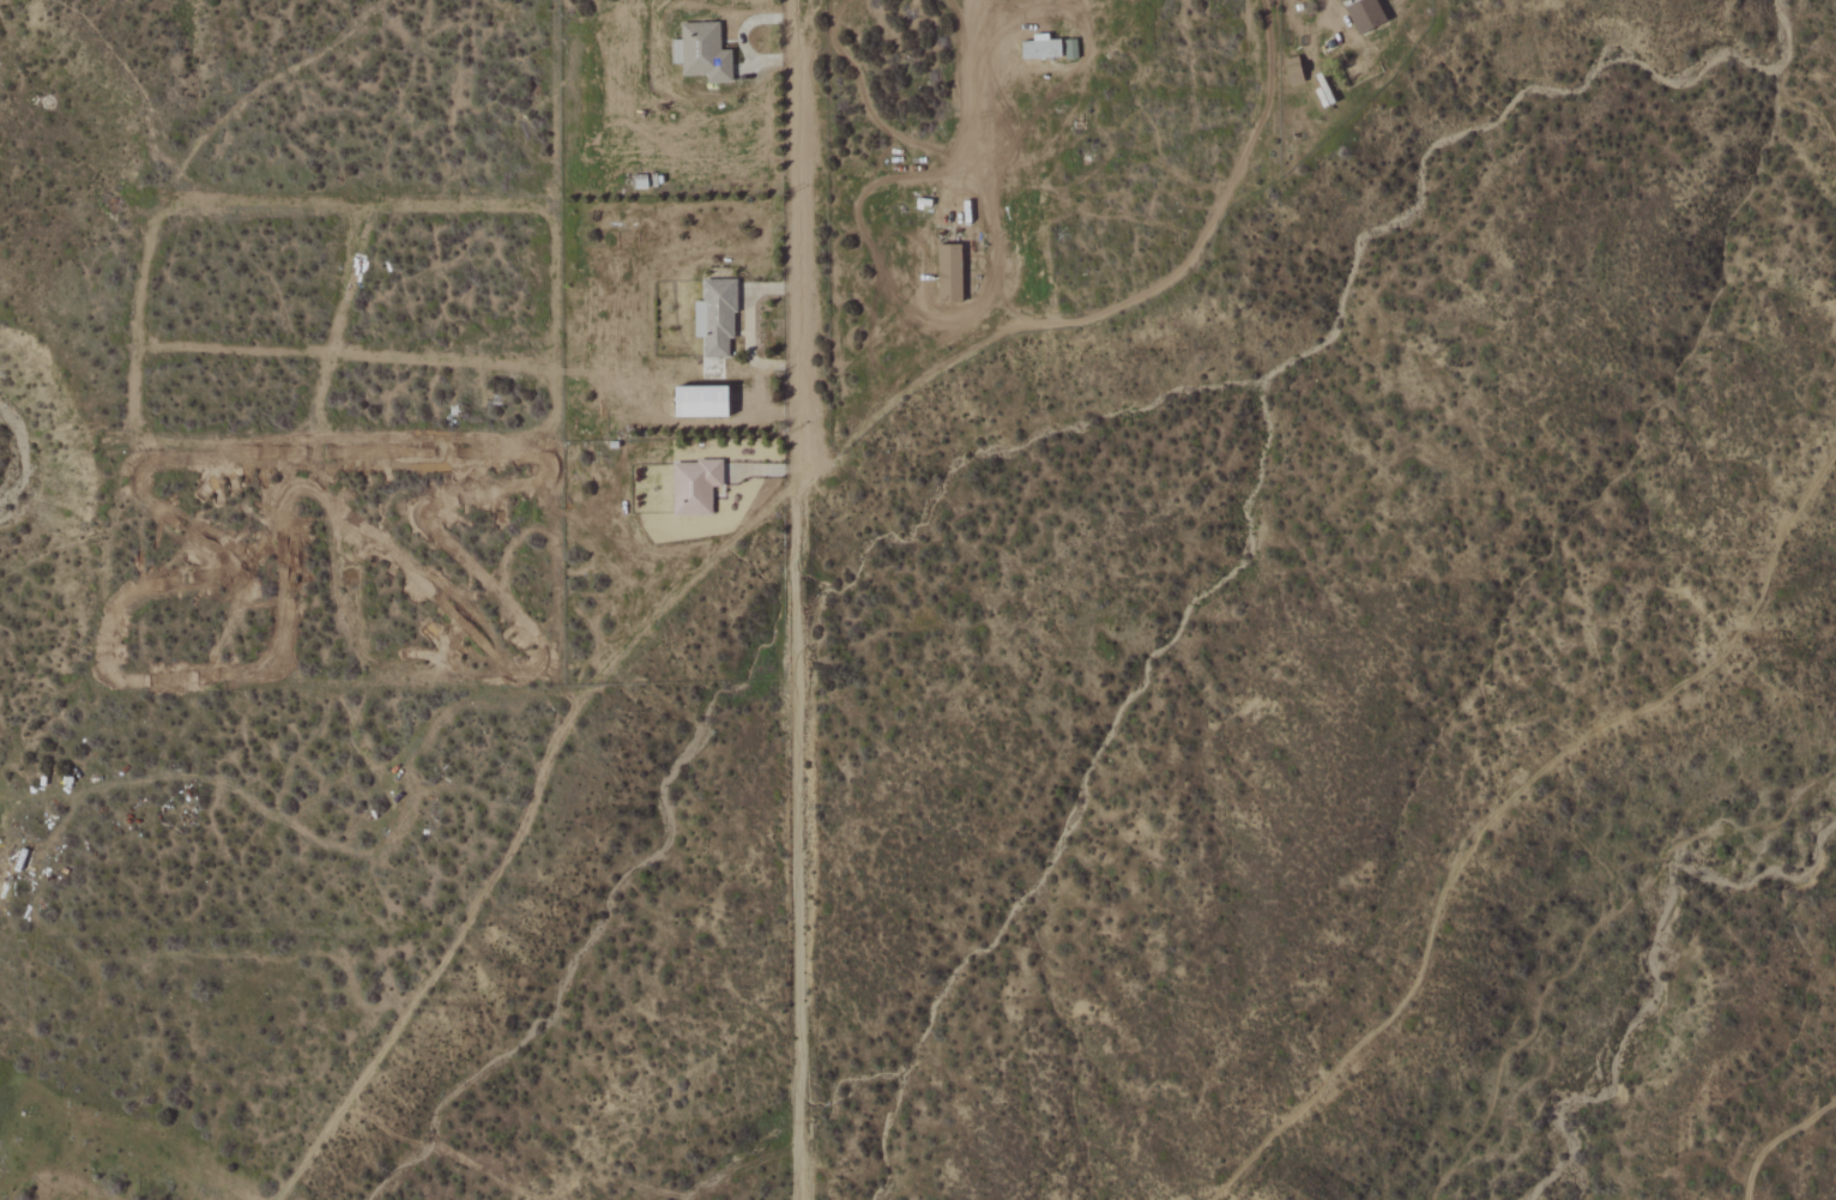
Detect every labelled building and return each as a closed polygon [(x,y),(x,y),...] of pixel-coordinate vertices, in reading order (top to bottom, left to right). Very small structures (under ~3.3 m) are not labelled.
[(733,82),(731,50),(720,50),(719,22),(681,24),(682,44),(676,45),(676,56),(679,56),(680,76),(708,75),(708,83),(733,82)] [(1033,35),(1034,42),(1021,42),(1022,60),(1063,58),(1062,40),(1049,40),(1048,34),(1033,35)] [(937,246),(939,304),(962,303),(961,245),(937,246)] [(731,280),(704,280),(704,302),(694,302),(694,338),(703,338),(703,358),(731,358),(731,280)] [(727,388),(675,389),(675,419),(728,418),(727,388)] [(713,515),(713,489),(723,489),(722,461),(673,462),(674,516),(713,515)]
